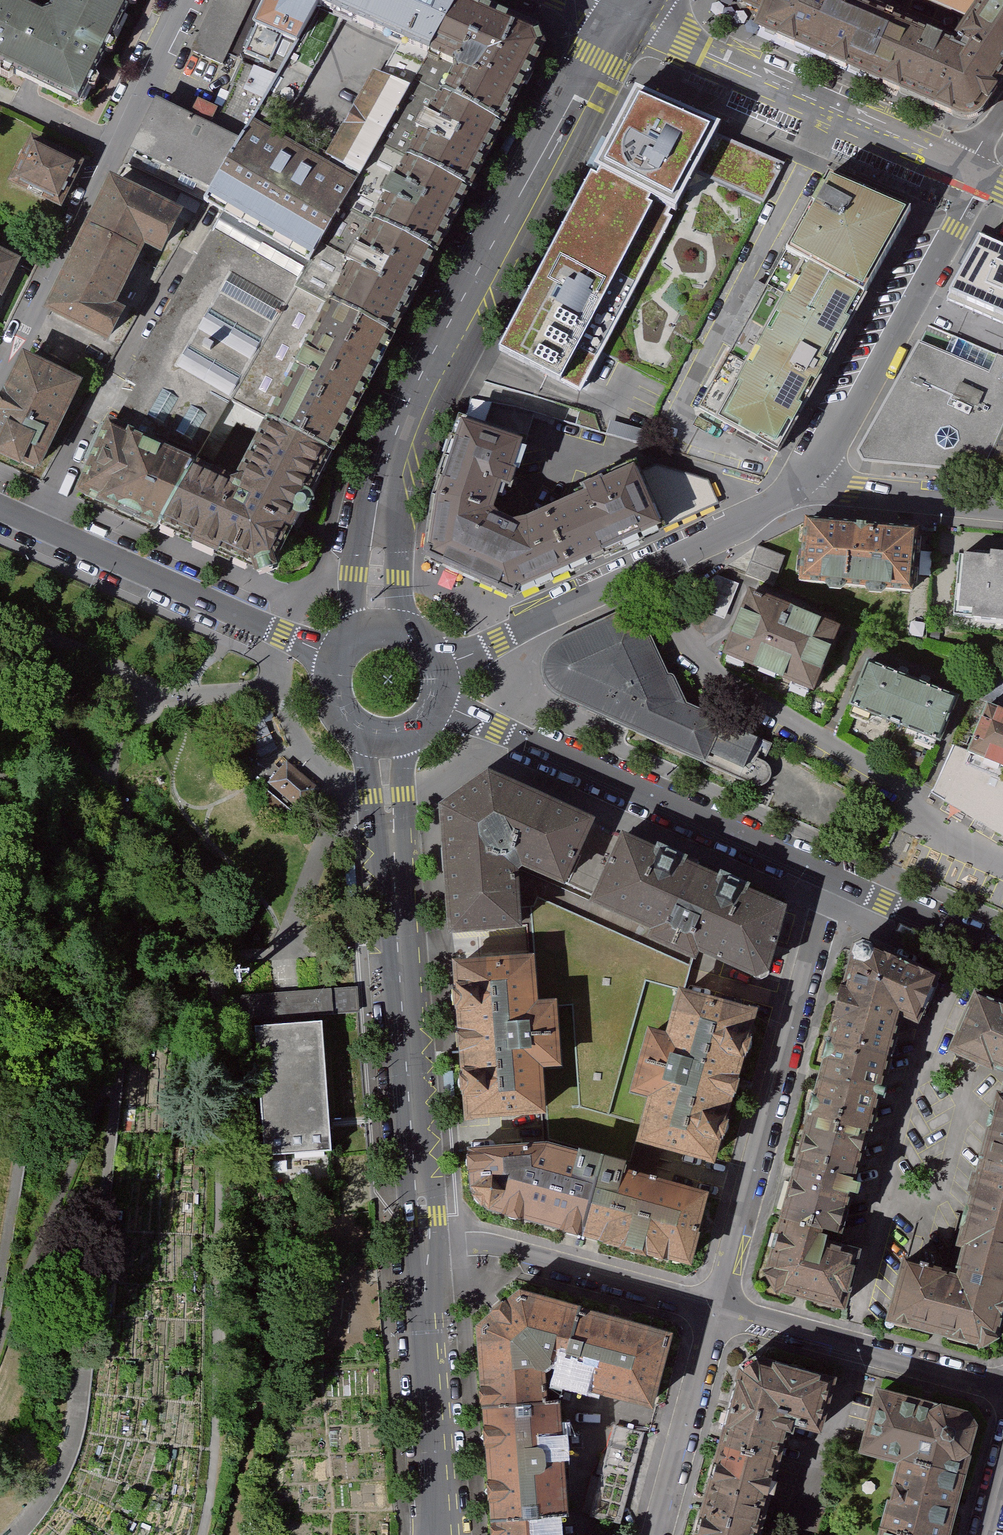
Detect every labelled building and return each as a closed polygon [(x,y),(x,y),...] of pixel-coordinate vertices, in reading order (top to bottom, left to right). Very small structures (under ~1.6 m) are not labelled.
[(15,0),(0,0),(0,66),(81,107),(98,72),(133,0),(58,0),(53,9),(43,13),(15,0)] [(194,52),(226,66),(231,54),(238,57),(239,53),(247,56),(248,53),(272,0),(218,0),(194,52)] [(221,113),(215,126),(244,140),(256,120),(325,6),(328,0),(272,0),(248,53),(269,62),(265,71),(244,64),(223,115),(221,113)] [(325,6),(405,42),(435,55),(464,0),(328,0),(325,6)] [(475,0),(464,0),(435,55),(468,70),(454,97),(506,125),(547,44),(541,29),(475,0)] [(770,13),(775,0),(738,0),(770,13)] [(859,0),(775,0),(770,13),(762,33),(865,74),(890,12),(859,0)] [(967,17),(980,0),(928,0),(967,17)] [(959,37),(1002,74),(1002,0),(980,0),(967,17),(959,37)] [(1002,84),(1002,74),(959,37),(890,12),(865,74),(968,119),(985,112),(1002,84)] [(137,389),(112,437),(239,494),(454,97),(468,70),(435,55),(405,42),(387,74),(378,71),(329,161),(256,120),(244,140),(214,190),(208,201),(227,215),(128,383),(137,389)] [(644,87),(507,354),(587,396),(608,354),(697,174),(767,205),(789,165),(731,141),(740,126),(644,87)] [(313,505),(314,499),(311,493),(506,125),(454,97),(239,494),(112,437),(83,491),(252,564),(260,575),(281,568),(279,557),(299,518),(302,512),(305,512),(311,509),(313,505)] [(134,152),(214,190),(244,140),(215,126),(221,113),(222,110),(202,100),(194,116),(160,99),(134,152)] [(33,137),(10,184),(67,212),(90,164),(33,137)] [(828,175),(697,412),(777,453),(913,213),(828,175)] [(167,255),(187,215),(113,180),(48,314),(114,345),(127,317),(115,311),(147,245),(167,255)] [(978,240),(951,303),(1002,325),(1002,251),(978,240)] [(0,257),(0,295),(1,296),(8,280),(16,265),(0,257)] [(920,342),(859,450),(863,459),(983,475),(1002,430),(1002,356),(998,354),(990,371),(920,342)] [(24,360),(0,410),(0,462),(20,472),(24,464),(41,471),(81,387),(24,360)] [(515,594),(718,502),(708,481),(659,469),(639,469),(518,528),(493,513),(489,505),(501,477),(511,481),(521,439),(465,423),(439,501),(429,560),(515,594)] [(983,475),(1002,477),(1002,430),(983,475)] [(918,529),(804,519),(798,581),(913,591),(918,529)] [(773,585),(784,557),(757,547),(746,575),(773,585)] [(965,552),(959,617),(1002,621),(1002,555),(965,552)] [(838,626),(746,588),(719,654),(811,692),(838,626)] [(673,678),(666,676),(639,611),(560,648),(551,659),(547,679),(551,692),(558,700),(618,727),(627,732),(704,767),(705,763),(753,788),(761,789),(768,784),(771,777),(769,769),(764,765),(772,745),(685,706),(673,678)] [(896,725),(913,682),(869,664),(851,707),(896,725)] [(913,682),(896,725),(940,743),(958,701),(913,682)] [(989,705),(970,754),(1002,767),(1002,711),(989,705)] [(970,754),(955,748),(935,794),(1002,836),(1002,767),(970,754)] [(290,760),(272,782),(296,802),(314,780),(290,760)] [(449,926),(524,919),(520,859),(569,877),(592,820),(485,773),(442,805),(449,926)] [(756,979),(784,912),(614,842),(587,908),(645,932),(640,945),(691,965),(695,955),(756,979)] [(919,1031),(939,985),(873,958),(871,953),(866,949),(859,948),(853,950),(850,959),(852,965),(763,1284),(775,1304),(842,1323),(859,1262),(822,1256),(825,1245),(840,1247),(902,1023),(919,1031)] [(464,1121),(544,1115),(541,1069),(559,1068),(554,1008),(535,1010),(531,961),(451,967),(464,1121)] [(261,1018),(271,1152),(331,1147),(321,1015),(356,1013),(356,1003),(354,988),(289,993),(242,996),(244,1019),(261,1018)] [(661,1043),(644,1038),(626,1098),(644,1103),(631,1150),(709,1173),(754,1018),(675,995),(661,1043)] [(975,998),(950,1058),(994,1081),(999,1074),(1002,1076),(1002,1010),(975,998)] [(1002,1171),(1002,1107),(1002,1106),(984,1167),(1002,1171)] [(688,1274),(707,1196),(626,1175),(628,1167),(547,1147),(457,1156),(458,1180),(461,1202),(470,1214),(488,1221),(688,1274)] [(887,1321),(983,1346),(999,1338),(1002,1325),(1002,1171),(984,1167),(958,1257),(965,1258),(959,1275),(903,1258),(887,1321)] [(559,1363),(575,1367),(590,1313),(519,1294),(480,1328),(489,1416),(549,1410),(548,1373),(559,1363)] [(672,1335),(590,1313),(575,1367),(584,1370),(581,1384),(653,1404),(672,1335)] [(836,1374),(758,1355),(747,1363),(701,1534),(758,1534),(788,1417),(824,1426),(836,1374)] [(907,1456),(885,1534),(952,1534),(983,1422),(975,1410),(884,1385),(869,1445),(907,1456)] [(560,1508),(572,1507),(563,1409),(549,1410),(489,1416),(497,1514),(560,1508)] [(648,1429),(617,1421),(594,1514),(625,1521),(648,1429)] [(497,1514),(499,1534),(562,1534),(560,1508),(497,1514)]
